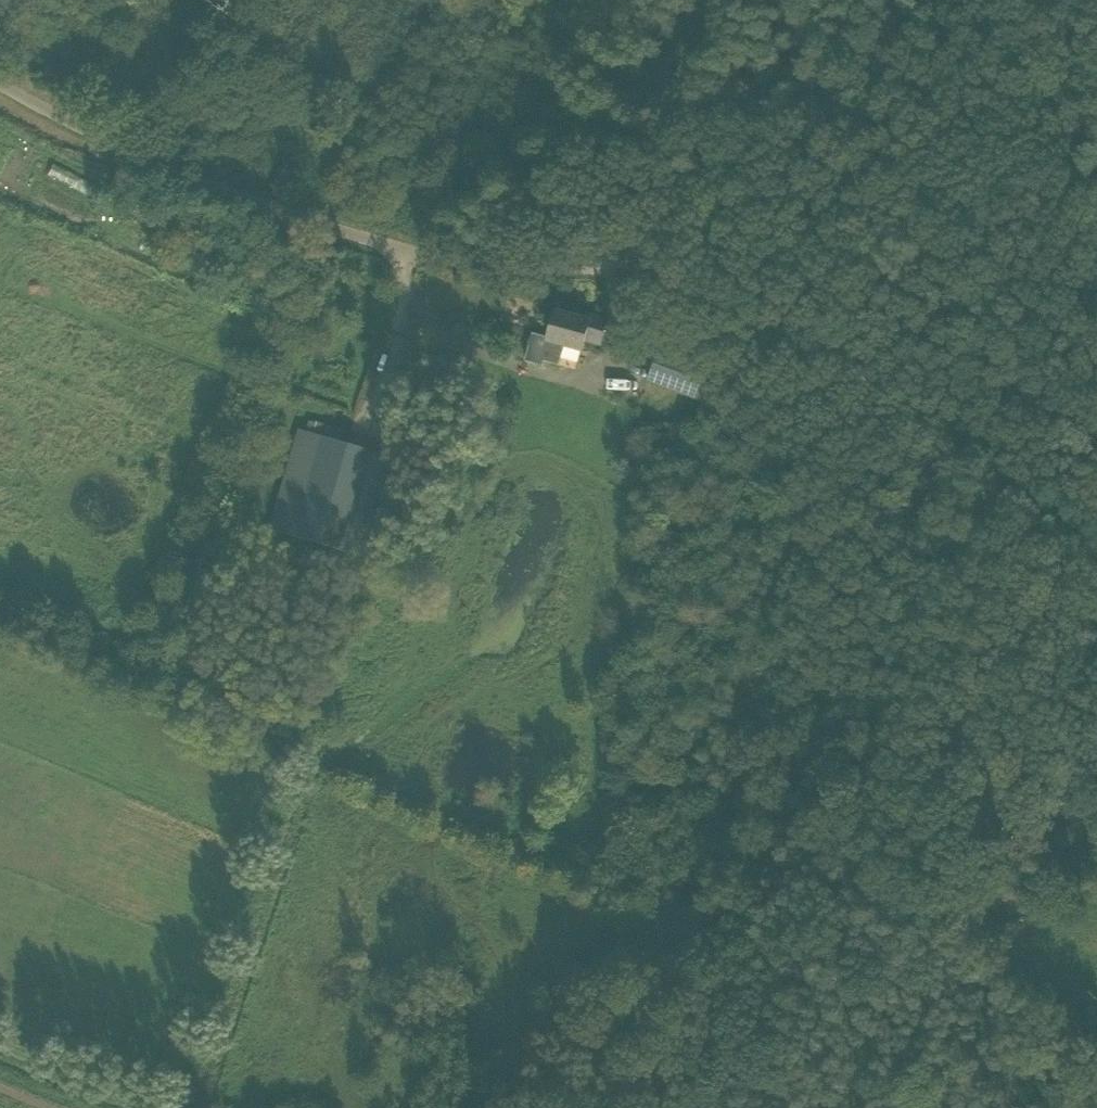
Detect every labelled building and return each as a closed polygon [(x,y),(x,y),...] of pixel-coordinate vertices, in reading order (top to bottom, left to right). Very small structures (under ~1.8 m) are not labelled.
[(545,361),(553,363),(561,365),(563,358),(579,362),(582,350),(584,351),(587,340),(602,345),(609,320),(576,310),(575,316),(558,311),(549,341),(550,341),(545,361)] [(727,357),(666,335),(649,380),(711,403),(727,357)] [(307,428),(334,437),(338,427),(310,418),(307,428)] [(373,452),(297,429),(268,529),(343,552),(372,455),(373,452)]
